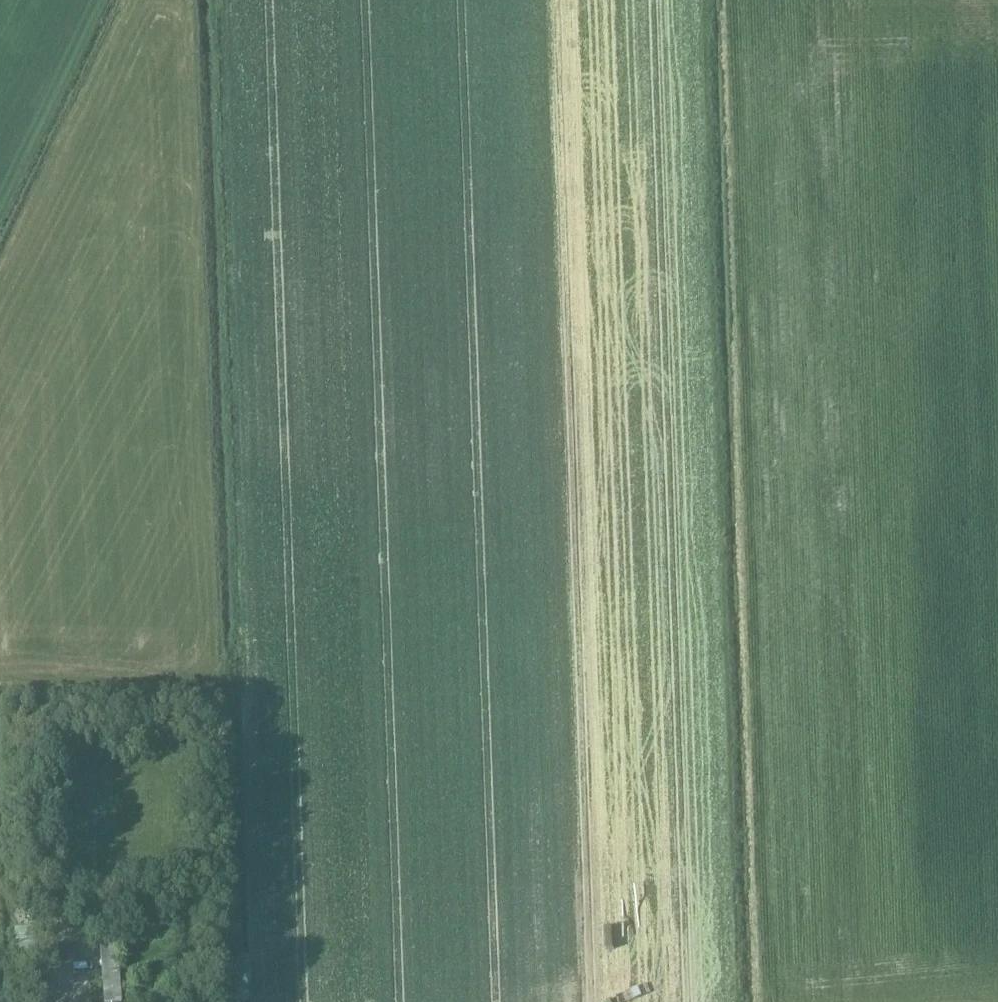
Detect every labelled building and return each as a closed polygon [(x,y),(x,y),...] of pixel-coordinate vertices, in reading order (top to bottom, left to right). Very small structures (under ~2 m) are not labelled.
[(115,943),(99,944),(104,1001),(121,1001),(115,943)]
